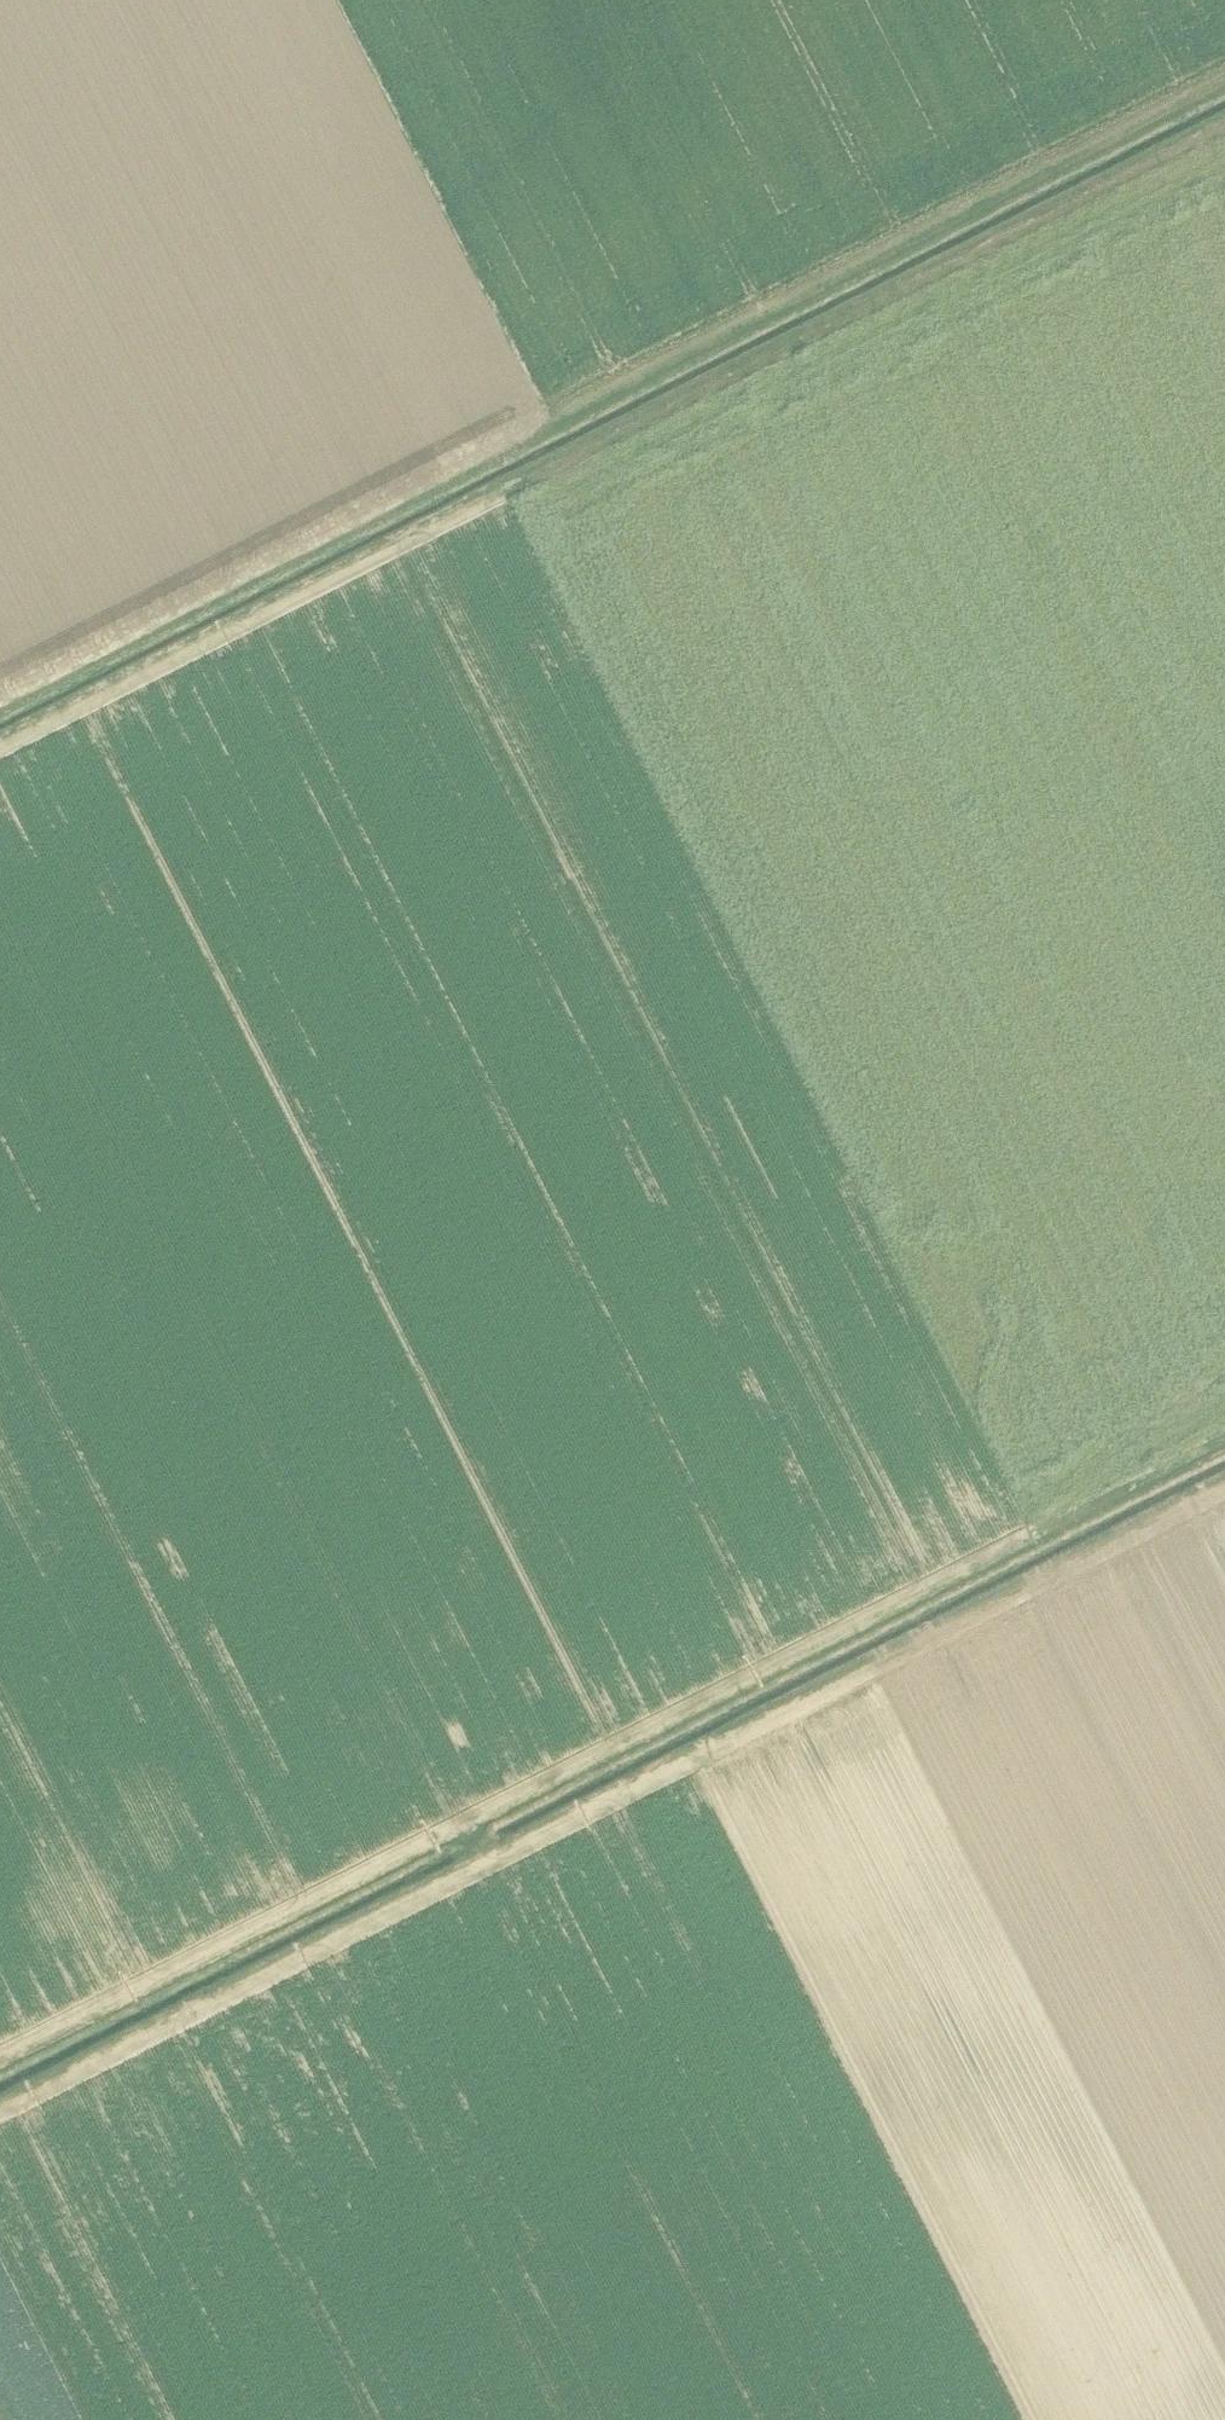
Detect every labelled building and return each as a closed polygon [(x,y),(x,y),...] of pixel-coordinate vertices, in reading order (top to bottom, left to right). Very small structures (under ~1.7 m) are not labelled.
[(1186,66),(1170,71),(1175,84),(1191,79),(1186,66)]
